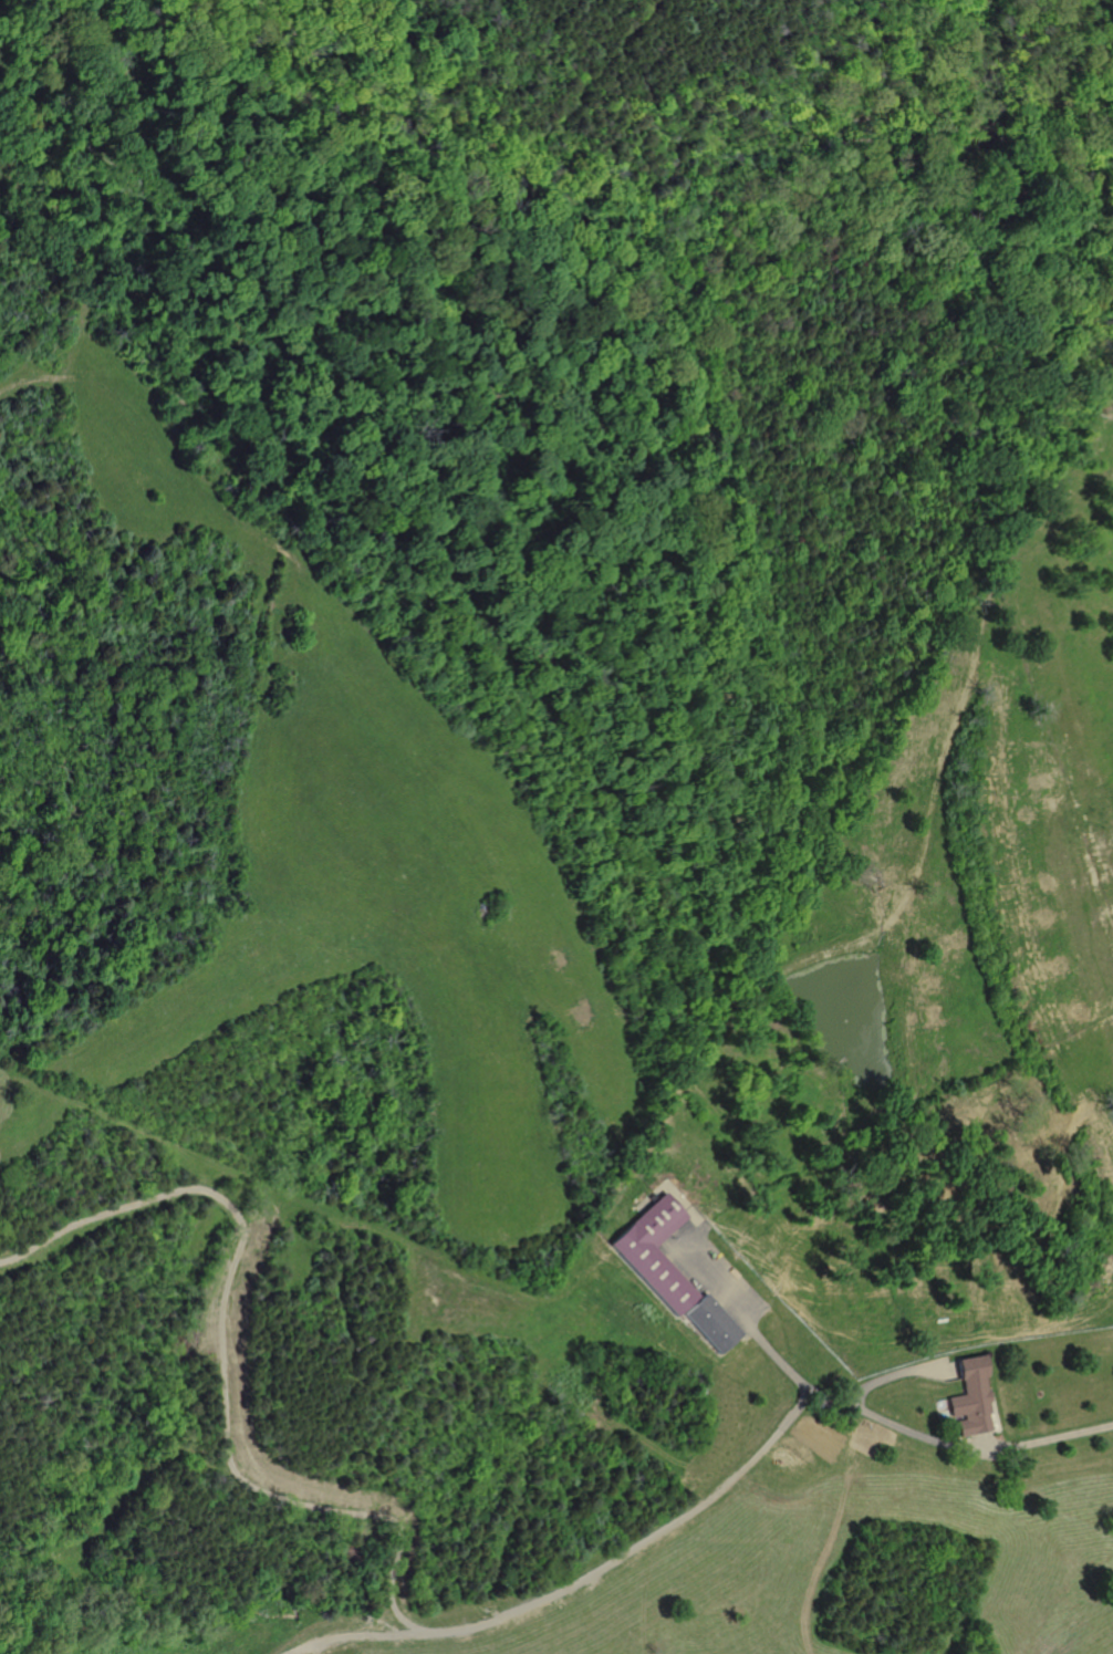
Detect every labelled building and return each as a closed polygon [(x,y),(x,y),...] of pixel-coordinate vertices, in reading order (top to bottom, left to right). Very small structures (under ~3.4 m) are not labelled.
[(693,1296),(649,1249),(681,1218),(658,1193),(602,1246),(669,1318),(693,1296)] [(676,1316),(714,1356),(737,1334),(699,1294),(676,1316)] [(956,1438),(992,1431),(977,1356),(953,1361),(960,1396),(944,1399),(948,1420),(952,1419),(956,1438)]
